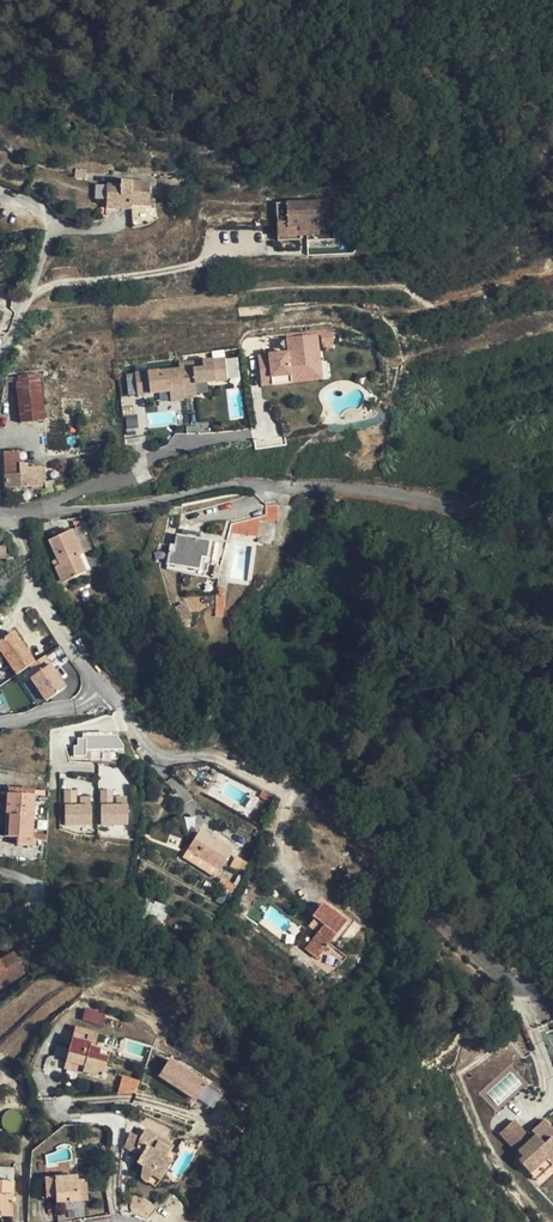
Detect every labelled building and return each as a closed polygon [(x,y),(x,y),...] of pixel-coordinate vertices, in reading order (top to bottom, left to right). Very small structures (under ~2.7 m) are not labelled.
[(66,121),(65,122),(63,124),(63,126),(63,128),(63,129),(64,131),(65,133),(67,134),(69,134),(71,135),(72,134),(74,134),(76,132),(77,131),(77,129),(77,127),(77,125),(76,123),(75,122),(73,121),(71,120),(70,120),(68,121),(66,121)] [(151,182),(122,180),(122,186),(108,186),(107,207),(131,207),(131,203),(149,204),(151,182)] [(307,236),(307,239),(332,238),(330,208),(330,201),(277,203),(278,238),(307,236)] [(333,208),(330,208),(332,238),(307,239),(308,240),(334,240),(333,208)] [(323,366),(320,339),(289,342),(290,357),(291,360),(286,361),(286,357),(261,359),(263,383),(312,378),(311,367),(323,366)] [(225,361),(213,362),(214,370),(220,369),(221,384),(227,383),(225,361)] [(180,370),(183,398),(196,397),(195,386),(195,382),(205,381),(206,385),(221,384),(220,369),(214,370),(213,362),(180,365),(180,370)] [(312,378),(263,383),(263,390),(325,384),(323,366),(311,367),(312,378)] [(170,404),(183,403),(183,398),(180,370),(147,373),(148,380),(142,381),(143,396),(158,394),(158,390),(169,389),(169,393),(170,404)] [(16,384),(20,423),(45,421),(40,373),(20,375),(16,384)] [(148,380),(147,373),(135,374),(137,396),(143,396),(142,381),(148,380)] [(19,452),(4,452),(4,475),(4,489),(43,488),(43,469),(43,465),(19,465),(19,452)] [(267,505),(266,521),(278,521),(278,504),(267,505)] [(232,524),(230,532),(259,536),(262,516),(232,524)] [(181,537),(200,540),(201,532),(182,528),(181,537)] [(54,567),(57,573),(62,571),(67,581),(86,573),(79,557),(82,555),(71,531),(48,541),(57,560),(59,566),(54,567)] [(200,540),(181,537),(178,536),(175,546),(172,546),(168,564),(199,570),(202,558),(207,559),(210,542),(200,540)] [(79,557),(86,573),(89,571),(82,555),(79,557)] [(62,584),(67,581),(62,571),(57,573),(62,584)] [(216,596),(215,616),(223,616),(225,596),(216,596)] [(0,639),(0,652),(15,674),(36,660),(15,629),(0,639)] [(46,654),(24,668),(45,701),(67,686),(46,654)] [(121,734),(74,735),(75,760),(115,759),(115,750),(122,750),(121,734)] [(31,846),(32,839),(34,806),(48,806),(48,791),(35,790),(8,789),(5,837),(18,838),(18,845),(31,846)] [(63,789),(64,826),(92,825),(91,795),(76,796),(76,789),(63,789)] [(101,825),(128,824),(128,795),(113,795),(113,789),(100,789),(101,825)] [(200,830),(199,833),(213,842),(215,839),(200,830)] [(199,833),(188,850),(220,870),(233,850),(215,839),(213,842),(199,833)] [(18,845),(16,862),(31,863),(34,846),(31,846),(18,845)] [(220,870),(188,850),(183,857),(215,878),(220,870)] [(243,871),(247,861),(234,856),(230,866),(243,871)] [(312,917),(314,919),(323,926),(305,949),(318,959),(346,923),(322,905),(316,912),(312,917)] [(312,917),(316,912),(312,908),(307,914),(312,917)] [(26,974),(14,954),(0,961),(0,989),(26,974)] [(302,964),(295,958),(291,962),(299,968),(302,964)] [(310,970),(302,964),(299,968),(306,974),(310,970)] [(310,970),(306,974),(313,980),(317,976),(310,970)] [(84,1009),(82,1020),(102,1024),(104,1013),(84,1009)] [(75,1028),(66,1062),(84,1066),(83,1072),(103,1077),(110,1053),(94,1049),(98,1034),(75,1028)] [(159,1074),(209,1109),(221,1093),(170,1057),(159,1074)] [(84,1066),(66,1062),(64,1070),(82,1074),(83,1072),(84,1066)] [(118,1091),(136,1095),(139,1079),(122,1075),(118,1091)] [(517,1164),(528,1175),(544,1160),(551,1167),(552,1165),(552,1146),(548,1141),(552,1136),(541,1123),(529,1134),(533,1138),(529,1142),(524,1138),(511,1123),(498,1135),(521,1160),(517,1164)] [(151,1177),(160,1181),(172,1162),(167,1159),(174,1148),(145,1130),(140,1139),(139,1140),(138,1148),(143,1152),(140,1158),(137,1163),(142,1167),(141,1176),(143,1179),(145,1182),(147,1183),(151,1177)] [(132,1134),(123,1148),(134,1154),(138,1148),(139,1140),(140,1139),(132,1134)] [(533,1138),(529,1134),(524,1138),(529,1142),(533,1138)] [(134,1154),(140,1158),(143,1152),(138,1148),(134,1154)] [(544,1160),(528,1175),(534,1182),(551,1167),(544,1160)] [(14,1182),(15,1168),(0,1167),(0,1181),(14,1182)] [(56,1196),(56,1199),(69,1198),(70,1202),(80,1201),(78,1181),(78,1176),(54,1178),(45,1178),(46,1197),(56,1196)] [(151,1177),(147,1183),(156,1188),(160,1181),(151,1177)] [(0,1181),(0,1216),(12,1217),(14,1182),(0,1181)] [(148,1216),(149,1217),(157,1208),(147,1203),(133,1213),(148,1216)]
